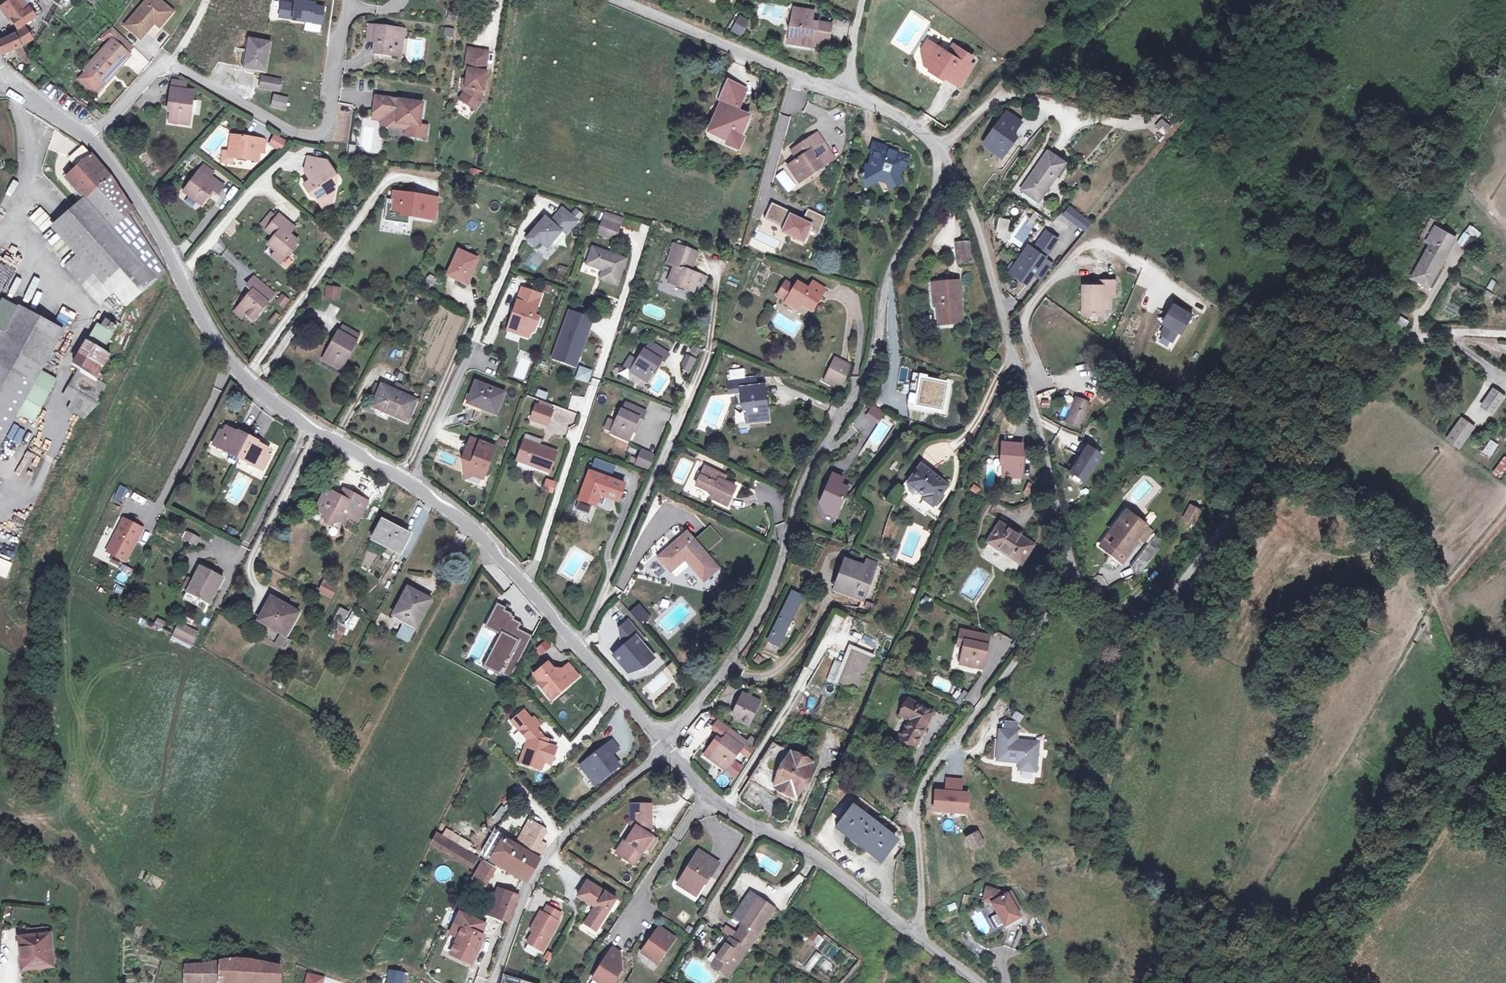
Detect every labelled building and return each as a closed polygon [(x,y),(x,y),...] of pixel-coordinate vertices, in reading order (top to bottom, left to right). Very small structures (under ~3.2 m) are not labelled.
[(37,17),(33,10),(38,7),(33,0),(15,0),(10,3),(3,7),(17,29),(37,17)] [(163,0),(149,0),(125,25),(140,39),(154,23),(156,21),(161,26),(175,11),(163,0)] [(812,22),(813,18),(814,12),(795,9),(791,38),(801,40),(801,44),(815,46),(815,41),(830,43),(832,25),(818,23),(812,22)] [(738,14),(730,31),(742,36),(750,19),(738,14)] [(131,54),(127,51),(132,45),(121,35),(112,26),(106,32),(109,35),(113,38),(85,68),(88,71),(100,82),(108,74),(109,75),(124,60),(125,61),(131,54)] [(376,41),(375,44),(374,52),(392,55),(392,59),(400,60),(403,42),(405,42),(406,33),(378,29),(378,27),(369,26),(368,40),(376,41)] [(443,37),(453,38),(454,28),(444,28),(443,37)] [(22,46),(32,38),(24,31),(15,37),(22,46)] [(0,43),(0,53),(1,56),(15,49),(21,46),(22,46),(15,37),(0,43)] [(265,74),(271,44),(250,40),(249,41),(247,51),(251,51),(247,70),(265,74)] [(928,57),(930,63),(937,50),(933,48),(928,57)] [(488,53),(468,50),(465,71),(468,71),(465,93),(460,101),(476,111),(481,103),(483,91),(484,92),(487,73),(485,73),(488,53)] [(937,50),(930,63),(931,72),(939,76),(937,78),(947,83),(949,79),(953,81),(952,84),(967,92),(978,70),(975,67),(979,61),(959,50),(954,59),(937,50)] [(30,62),(25,55),(21,58),(26,65),(30,62)] [(109,75),(108,74),(100,82),(88,71),(81,78),(95,91),(109,75)] [(174,79),(173,87),(187,90),(189,82),(174,79)] [(279,94),(281,84),(264,80),(261,90),(279,94)] [(729,82),(727,85),(744,92),(747,90),(729,82)] [(723,101),(713,123),(716,124),(720,133),(718,137),(728,141),(727,145),(738,150),(743,139),(740,137),(745,126),(737,122),(735,114),(736,110),(744,92),(727,85),(721,100),(723,101)] [(188,124),(193,91),(187,90),(173,87),(171,87),(169,102),(172,103),(169,121),(188,124)] [(287,102),(274,99),(272,109),(284,112),(287,102)] [(376,99),(375,115),(390,117),(389,123),(389,129),(408,131),(407,137),(419,139),(421,127),(424,105),(412,103),(412,105),(405,104),(405,103),(401,102),(376,99)] [(192,114),(200,115),(201,101),(193,101),(192,114)] [(749,117),(736,110),(735,114),(737,122),(745,126),(749,117)] [(390,117),(375,115),(374,121),(383,122),(382,128),(389,129),(389,123),(390,117)] [(989,145),(1000,152),(997,157),(1004,162),(1007,157),(1018,142),(1013,139),(1022,126),(1008,115),(998,128),(1001,130),(989,145)] [(708,132),(718,137),(720,133),(716,124),(713,123),(708,132)] [(428,128),(421,127),(419,139),(427,140),(428,128)] [(274,134),(268,144),(280,152),(287,141),(274,134)] [(258,152),(260,141),(230,136),(228,152),(227,157),(251,161),(257,162),(258,155),(258,152)] [(812,138),(797,148),(802,157),(799,159),(789,166),(800,182),(835,158),(825,142),(818,146),(812,138)] [(453,139),(453,148),(461,149),(462,139),(453,139)] [(905,170),(910,157),(898,153),(899,149),(885,144),(872,150),(876,160),(879,161),(877,168),(867,164),(865,171),(861,173),(868,186),(880,180),(881,182),(886,184),(887,183),(890,189),(903,183),(900,176),(896,174),(898,168),(905,170)] [(72,188),(155,281),(164,273),(152,253),(139,232),(127,212),(131,209),(123,195),(121,191),(116,184),(109,174),(106,171),(101,165),(95,158),(83,145),(70,157),(78,165),(66,177),(72,188)] [(1000,152),(989,145),(986,149),(997,157),(1000,152)] [(793,151),(799,159),(802,157),(797,148),(793,151)] [(228,152),(221,151),(219,163),(231,164),(232,158),(227,157),(228,152)] [(1024,194),(1037,205),(1066,170),(1050,157),(1037,172),(1040,175),(1024,194)] [(327,162),(308,158),(304,172),(314,175),(313,180),(305,185),(312,195),(333,200),(335,188),(331,181),(337,177),(327,162)] [(204,165),(199,170),(209,178),(210,176),(214,172),(204,165)] [(216,194),(223,185),(210,176),(209,178),(199,170),(183,191),(201,204),(211,190),(216,194)] [(155,281),(72,188),(63,178),(35,204),(83,257),(116,293),(128,306),(155,281)] [(436,221),(439,196),(392,191),(389,216),(436,221)] [(333,200),(312,195),(323,207),(333,200)] [(809,227),(820,233),(826,215),(807,206),(801,218),(790,212),(792,209),(772,199),(764,215),(783,225),(781,229),(803,240),(809,227)] [(573,221),(559,209),(547,223),(541,218),(523,240),(531,246),(536,242),(544,248),(548,243),(558,232),(561,235),(573,221)] [(1069,210),(1064,217),(1086,233),(1092,226),(1069,210)] [(604,212),(602,219),(617,224),(620,217),(604,212)] [(276,218),(270,213),(259,226),(265,231),(276,218)] [(291,227),(278,216),(276,218),(265,231),(273,237),(266,245),(275,252),(282,258),(296,242),(287,235),(286,234),(291,227)] [(1007,241),(1012,220),(999,217),(995,239),(1007,241)] [(617,224),(602,219),(597,233),(613,238),(618,224),(617,224)] [(1457,241),(1467,249),(1481,233),(1471,225),(1457,241)] [(1014,239),(1022,244),(1028,234),(1020,229),(1014,239)] [(1409,277),(1426,288),(1445,256),(1454,242),(1434,229),(1425,244),(1428,247),(1409,277)] [(558,232),(548,243),(552,246),(561,235),(558,232)] [(954,235),(956,255),(964,254),(968,253),(966,234),(962,234),(954,235)] [(1021,270),(1015,278),(1028,287),(1034,278),(1045,263),(1058,242),(1047,235),(1034,253),(1030,259),(1025,255),(1017,267),(1021,270)] [(690,290),(693,282),(697,273),(688,269),(696,250),(673,242),(669,253),(674,256),(672,263),(665,280),(690,290)] [(615,282),(624,258),(591,246),(585,262),(601,268),(598,276),(615,282)] [(1029,249),(1025,255),(1030,259),(1034,253),(1029,249)] [(473,259),(454,250),(442,276),(462,285),(473,259)] [(275,252),(271,257),(278,263),(282,258),(275,252)] [(674,256),(669,253),(666,261),(672,263),(674,256)] [(68,271),(102,307),(116,293),(83,257),(68,271)] [(1051,267),(1045,263),(1034,278),(1041,283),(1051,267)] [(1021,270),(1017,267),(1011,276),(1015,278),(1021,270)] [(703,275),(697,273),(693,282),(699,284),(703,275)] [(433,285),(436,277),(428,275),(426,283),(433,285)] [(273,295),(253,278),(246,287),(252,292),(238,308),(245,313),(253,320),(273,295)] [(810,311),(823,289),(811,282),(807,289),(796,284),(786,302),(785,304),(796,310),(799,305),(810,311)] [(952,282),(931,285),(936,322),(957,319),(952,282)] [(793,289),(784,283),(776,296),(786,302),(793,289)] [(1104,318),(1104,312),(1104,302),(1111,302),(1114,302),(1114,284),(1099,284),(1098,290),(1082,290),(1082,318),(1104,318)] [(341,291),(329,289),(328,299),(340,300),(341,291)] [(537,296),(518,290),(511,311),(514,312),(511,320),(508,319),(505,327),(514,330),(516,337),(525,339),(526,335),(530,333),(534,319),(530,317),(537,296)] [(115,324),(128,306),(116,293),(102,307),(101,308),(115,324)] [(283,297),(278,303),(284,308),(289,302),(283,297)] [(0,311),(0,348),(22,309),(7,300),(0,311)] [(71,324),(75,310),(60,307),(57,321),(71,324)] [(238,308),(235,312),(242,317),(245,313),(238,308)] [(0,348),(0,451),(66,333),(22,309),(0,348)] [(1172,346),(1177,337),(1180,339),(1191,321),(1188,319),(1173,310),(1167,320),(1171,322),(1166,330),(1160,339),(1172,346)] [(566,321),(564,320),(550,359),(568,365),(571,355),(575,356),(578,347),(576,347),(578,341),(580,342),(583,335),(584,335),(587,329),(585,328),(588,320),(569,313),(566,321)] [(1401,316),(1395,327),(1403,331),(1409,320),(1401,316)] [(103,327),(114,334),(119,327),(115,324),(108,319),(103,327)] [(1171,322),(1167,320),(1162,327),(1166,330),(1171,322)] [(106,395),(111,386),(108,385),(104,383),(107,377),(103,374),(113,354),(105,350),(114,334),(103,327),(99,324),(76,367),(80,370),(71,387),(100,405),(106,395)] [(344,327),(340,333),(356,342),(359,336),(344,327)] [(514,330),(505,327),(503,332),(516,337),(514,330)] [(356,342),(340,333),(334,345),(337,346),(328,363),(344,372),(359,344),(356,342)] [(641,348),(634,359),(628,369),(644,380),(657,359),(659,361),(664,353),(649,343),(644,350),(641,348)] [(325,361),(328,363),(337,346),(334,345),(325,361)] [(690,374),(697,359),(687,354),(680,369),(690,374)] [(524,380),(532,359),(521,355),(513,376),(524,380)] [(621,365),(628,369),(634,359),(627,355),(621,365)] [(831,372),(829,371),(825,380),(840,387),(849,366),(836,361),(831,372)] [(1118,363),(1115,368),(1123,374),(1126,370),(1118,363)] [(577,368),(573,378),(583,381),(586,372),(577,368)] [(1110,375),(1119,381),(1123,374),(1115,368),(1110,375)] [(912,400),(917,400),(921,374),(941,378),(942,374),(913,369),(908,399),(912,400)] [(941,378),(921,374),(917,400),(912,400),(909,419),(925,424),(930,402),(944,405),(948,379),(941,378)] [(726,378),(727,388),(735,387),(736,391),(737,403),(740,402),(742,420),(762,418),(758,383),(750,384),(749,375),(726,378)] [(501,397),(471,385),(463,407),(492,418),(501,397)] [(410,404),(375,389),(366,411),(401,426),(410,404)] [(537,390),(535,397),(546,400),(548,393),(537,390)] [(1494,415),(1505,398),(1494,391),(1483,408),(1494,415)] [(571,395),(569,409),(582,411),(584,397),(571,395)] [(539,399),(538,404),(547,407),(549,402),(539,399)] [(551,408),(547,407),(538,404),(534,402),(529,417),(546,422),(551,408)] [(618,409),(612,423),(609,429),(607,432),(625,440),(635,418),(639,419),(642,411),(625,403),(621,410),(618,409)] [(1078,433),(1088,411),(1075,406),(1066,428),(1078,433)] [(601,426),(609,429),(612,423),(604,420),(601,426)] [(1475,429),(1463,420),(1449,440),(1461,449),(1475,429)] [(232,450),(238,454),(244,457),(243,460),(261,470),(269,456),(265,454),(268,449),(256,443),(259,438),(240,428),(237,433),(226,426),(223,431),(220,429),(212,444),(231,453),(232,450)] [(1020,451),(1022,439),(1001,436),(1000,449),(1002,450),(1000,469),(1020,471),(1022,452),(1020,451)] [(549,470),(557,450),(539,442),(537,445),(524,439),(517,457),(535,464),(549,470)] [(1489,439),(1483,453),(1492,458),(1498,443),(1489,439)] [(467,443),(462,457),(474,461),(476,458),(472,457),(476,447),(467,443)] [(491,452),(476,447),(472,457),(476,458),(474,461),(462,457),(459,466),(460,477),(471,481),(479,484),(491,452)] [(646,469),(652,455),(639,449),(633,464),(646,469)] [(1088,453),(1071,479),(1084,487),(1101,462),(1088,453)] [(906,472),(908,474),(918,481),(922,484),(920,487),(931,495),(945,475),(918,456),(906,472)] [(1505,471),(1505,457),(1505,456),(1492,473),(1500,479),(1505,471)] [(549,470),(535,464),(532,470),(547,475),(549,470)] [(720,482),(712,478),(714,473),(701,467),(692,486),(709,494),(707,499),(723,506),(732,487),(720,482)] [(587,470),(573,507),(586,512),(594,493),(615,501),(622,484),(587,470)] [(722,477),(714,473),(712,478),(720,482),(722,477)] [(840,478),(829,474),(818,504),(825,506),(823,513),(834,516),(844,490),(837,487),(840,478)] [(915,485),(918,481),(908,474),(906,477),(907,482),(911,485),(915,485)] [(542,491),(553,494),(557,482),(546,479),(542,491)] [(1021,488),(1028,490),(1031,481),(1025,479),(1021,488)] [(121,503),(128,488),(120,484),(113,499),(121,503)] [(327,491),(316,511),(324,516),(325,521),(333,525),(337,517),(345,522),(347,518),(352,521),(363,501),(350,494),(346,501),(341,498),(327,491)] [(346,501),(350,494),(345,491),(341,498),(346,501)] [(363,501),(352,521),(358,524),(369,504),(363,501)] [(1188,504),(1183,521),(1197,525),(1202,509),(1188,504)] [(1128,514),(1122,522),(1120,521),(1105,540),(1114,548),(1110,554),(1120,563),(1130,551),(1128,549),(1137,538),(1144,543),(1145,543),(1146,544),(1129,566),(1129,567),(1133,575),(1137,575),(1164,543),(1147,529),(1156,518),(1151,513),(1141,525),(1128,514)] [(110,562),(125,569),(144,526),(121,515),(105,551),(113,554),(110,562)] [(1017,561),(1031,540),(996,518),(983,538),(1017,561)] [(396,557),(407,537),(381,523),(370,543),(396,557)] [(194,544),(198,536),(186,530),(182,538),(194,544)] [(682,560),(702,582),(716,569),(684,535),(656,559),(668,573),(682,560)] [(1105,540),(1100,546),(1110,554),(1114,548),(1105,540)] [(894,555),(896,548),(890,545),(887,553),(894,555)] [(1031,580),(1043,563),(1038,559),(1026,577),(1031,580)] [(867,560),(863,569),(866,570),(856,599),(864,602),(877,564),(867,560)] [(866,570),(863,569),(846,563),(842,575),(846,577),(840,593),(856,599),(866,570)] [(199,565),(193,577),(197,579),(203,567),(199,565)] [(222,577),(203,567),(197,579),(193,577),(192,580),(188,578),(184,587),(187,589),(186,592),(208,603),(222,577)] [(836,592),(840,593),(846,577),(842,575),(836,592)] [(335,590),(324,583),(320,592),(330,598),(335,590)] [(397,620),(416,631),(431,603),(419,596),(418,598),(408,592),(402,603),(406,605),(397,620)] [(776,647),(801,598),(792,594),(767,643),(776,647)] [(292,621),(297,611),(289,606),(287,609),(268,599),(256,619),(282,632),(289,620),(292,621)] [(414,634),(416,631),(397,620),(406,605),(402,603),(392,622),(405,629),(414,634)] [(504,609),(497,605),(486,627),(499,634),(482,668),(500,677),(502,674),(510,678),(531,636),(517,629),(519,625),(512,621),(513,618),(510,617),(504,609)] [(347,613),(340,609),(333,621),(341,625),(347,613)] [(644,609),(635,612),(640,623),(648,620),(644,609)] [(354,631),(360,615),(350,611),(344,627),(354,631)] [(158,638),(165,621),(157,617),(149,635),(158,638)] [(642,642),(626,623),(617,631),(620,645),(623,648),(622,649),(623,652),(621,654),(617,654),(611,659),(626,676),(635,672),(634,669),(643,666),(645,667),(652,660),(639,645),(642,642)] [(178,624),(173,633),(192,643),(196,633),(178,624)] [(408,644),(414,634),(405,629),(399,639),(408,644)] [(980,667),(985,634),(958,629),(956,642),(962,642),(958,663),(980,667)] [(190,645),(192,643),(173,633),(171,636),(190,645)] [(278,633),(274,641),(282,646),(286,638),(278,633)] [(545,638),(536,646),(541,651),(550,643),(545,638)] [(850,645),(834,684),(855,692),(871,653),(850,645)] [(544,665),(530,677),(537,685),(535,686),(544,695),(548,691),(554,697),(575,677),(564,665),(554,675),(544,665)] [(634,669),(635,672),(637,676),(646,672),(645,667),(643,666),(634,669)] [(284,678),(275,671),(270,680),(280,686),(284,678)] [(548,691),(544,695),(550,701),(554,697),(548,691)] [(747,728),(757,704),(740,697),(731,716),(733,723),(747,728)] [(922,747),(938,713),(912,701),(904,717),(914,721),(905,740),(922,747)] [(521,711),(513,718),(515,720),(511,724),(514,727),(528,741),(523,755),(520,763),(541,770),(544,761),(551,764),(556,748),(546,744),(543,744),(545,740),(536,730),(529,723),(531,722),(521,711)] [(1025,719),(1018,714),(1014,719),(1021,724),(1025,719)] [(531,722),(529,723),(536,730),(540,726),(533,719),(531,722)] [(1016,725),(1008,724),(1007,734),(1014,735),(1016,725)] [(713,734),(724,741),(729,732),(718,726),(713,734)] [(745,752),(749,745),(729,732),(724,741),(721,745),(709,763),(727,774),(727,773),(742,750),(745,752)] [(1007,734),(1001,733),(996,762),(1019,765),(1018,772),(1035,775),(1039,746),(1017,744),(1018,735),(1014,735),(1007,734)] [(617,748),(610,739),(586,760),(591,765),(590,772),(588,775),(595,784),(619,764),(614,757),(612,759),(610,757),(610,754),(617,748)] [(686,749),(691,743),(687,739),(682,746),(686,749)] [(721,745),(716,742),(705,759),(709,763),(721,745)] [(802,799),(817,764),(775,745),(755,779),(802,799)] [(586,760),(580,765),(588,775),(590,772),(591,765),(586,760)] [(734,763),(727,773),(736,779),(743,768),(734,763)] [(953,786),(953,795),(964,795),(964,786),(953,786)] [(953,795),(931,794),(931,810),(965,811),(964,795),(953,795)] [(901,834),(858,802),(852,810),(894,843),(901,834)] [(634,814),(649,814),(649,806),(630,806),(630,830),(622,842),(624,844),(634,829),(634,814)] [(894,843),(852,810),(838,829),(880,862),(894,843)] [(649,831),(649,814),(634,814),(634,829),(624,844),(622,842),(614,855),(632,867),(640,854),(638,853),(641,848),(643,849),(650,839),(646,836),(649,831)] [(530,823),(523,835),(535,842),(542,829),(530,823)] [(878,866),(880,862),(838,829),(835,833),(878,866)] [(975,833),(965,836),(968,847),(979,844),(975,833)] [(492,860),(527,880),(537,863),(536,862),(545,847),(535,842),(523,835),(515,848),(503,841),(492,860)] [(435,836),(430,844),(471,867),(476,859),(435,836)] [(654,841),(650,839),(643,849),(647,852),(654,841)] [(695,856),(693,858),(704,865),(706,862),(695,856)] [(693,858),(677,885),(694,895),(704,880),(706,881),(714,868),(706,862),(704,865),(693,858)] [(492,868),(482,862),(472,880),(482,885),(492,868)] [(142,880),(154,885),(157,878),(145,873),(142,880)] [(613,900),(584,882),(574,897),(592,908),(584,921),(596,928),(613,900)] [(692,900),(694,895),(677,885),(675,889),(692,900)] [(979,904),(984,915),(989,925),(989,927),(1006,919),(1003,913),(999,904),(1003,902),(1000,893),(990,898),(987,892),(974,889),(970,902),(979,904)] [(487,914),(497,919),(502,907),(498,905),(504,892),(497,890),(487,914)] [(517,897),(504,892),(498,905),(502,907),(497,919),(507,924),(511,912),(517,897)] [(740,930),(735,937),(750,947),(755,940),(754,939),(772,912),(755,901),(748,896),(731,920),(739,925),(737,928),(740,930)] [(1008,912),(1003,902),(999,904),(1003,913),(1008,912)] [(531,933),(526,942),(542,951),(560,921),(558,920),(561,915),(547,906),(543,913),(540,912),(529,931),(531,933)] [(487,928),(462,915),(457,926),(464,930),(452,955),(473,965),(486,940),(482,938),(487,928)] [(596,928),(584,921),(581,925),(593,932),(596,928)] [(672,941),(657,930),(649,940),(651,942),(648,946),(646,945),(639,955),(648,962),(651,957),(657,962),(672,941)] [(728,942),(731,944),(735,937),(725,930),(720,937),(728,942)] [(52,968),(50,937),(28,939),(20,940),(22,970),(52,968)] [(750,947),(735,937),(731,944),(728,942),(710,969),(726,980),(744,954),(745,955),(750,947)] [(809,971),(822,956),(817,951),(804,966),(809,971)] [(586,982),(609,982),(615,974),(611,971),(615,965),(611,962),(614,958),(606,952),(596,968),(598,969),(595,974),(593,972),(586,982)] [(235,961),(251,962),(251,954),(235,953),(235,961)] [(219,982),(276,982),(277,968),(251,962),(235,961),(220,963),(219,982)] [(195,965),(184,966),(183,982),(219,982),(220,963),(210,963),(210,965),(200,965),(195,965)] [(400,974),(388,972),(387,980),(387,982),(399,982),(400,974)]
